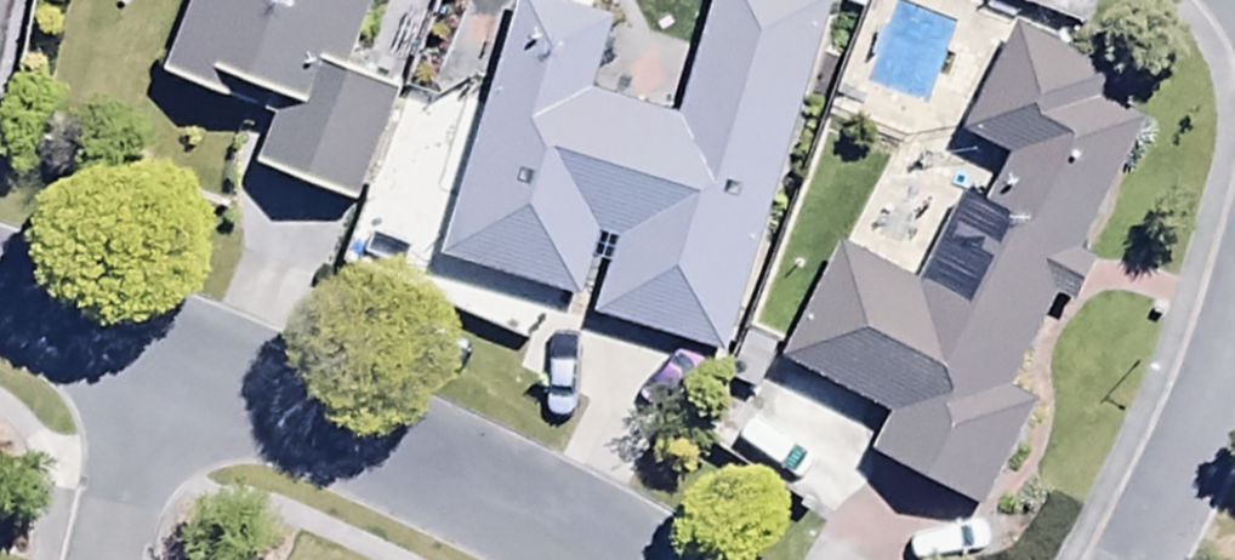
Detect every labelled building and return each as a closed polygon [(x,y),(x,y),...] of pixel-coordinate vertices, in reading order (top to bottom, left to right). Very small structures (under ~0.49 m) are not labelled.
[(164,91),(272,130),(255,178),(365,217),(406,101),(354,82),(383,0),(197,0),(164,91)] [(832,13),(788,0),(723,0),(684,132),(600,106),(620,41),(527,13),(448,275),(584,316),(603,252),(624,258),(603,328),(726,365),(832,13)] [(1101,271),(1082,263),(1140,136),(1110,122),(1125,90),(1019,42),(970,150),(1018,172),(993,227),(960,212),(919,302),(837,265),(783,383),(893,433),(877,470),(987,520),(1036,413),(1018,405),(1063,306),(1081,314),(1101,271)]
